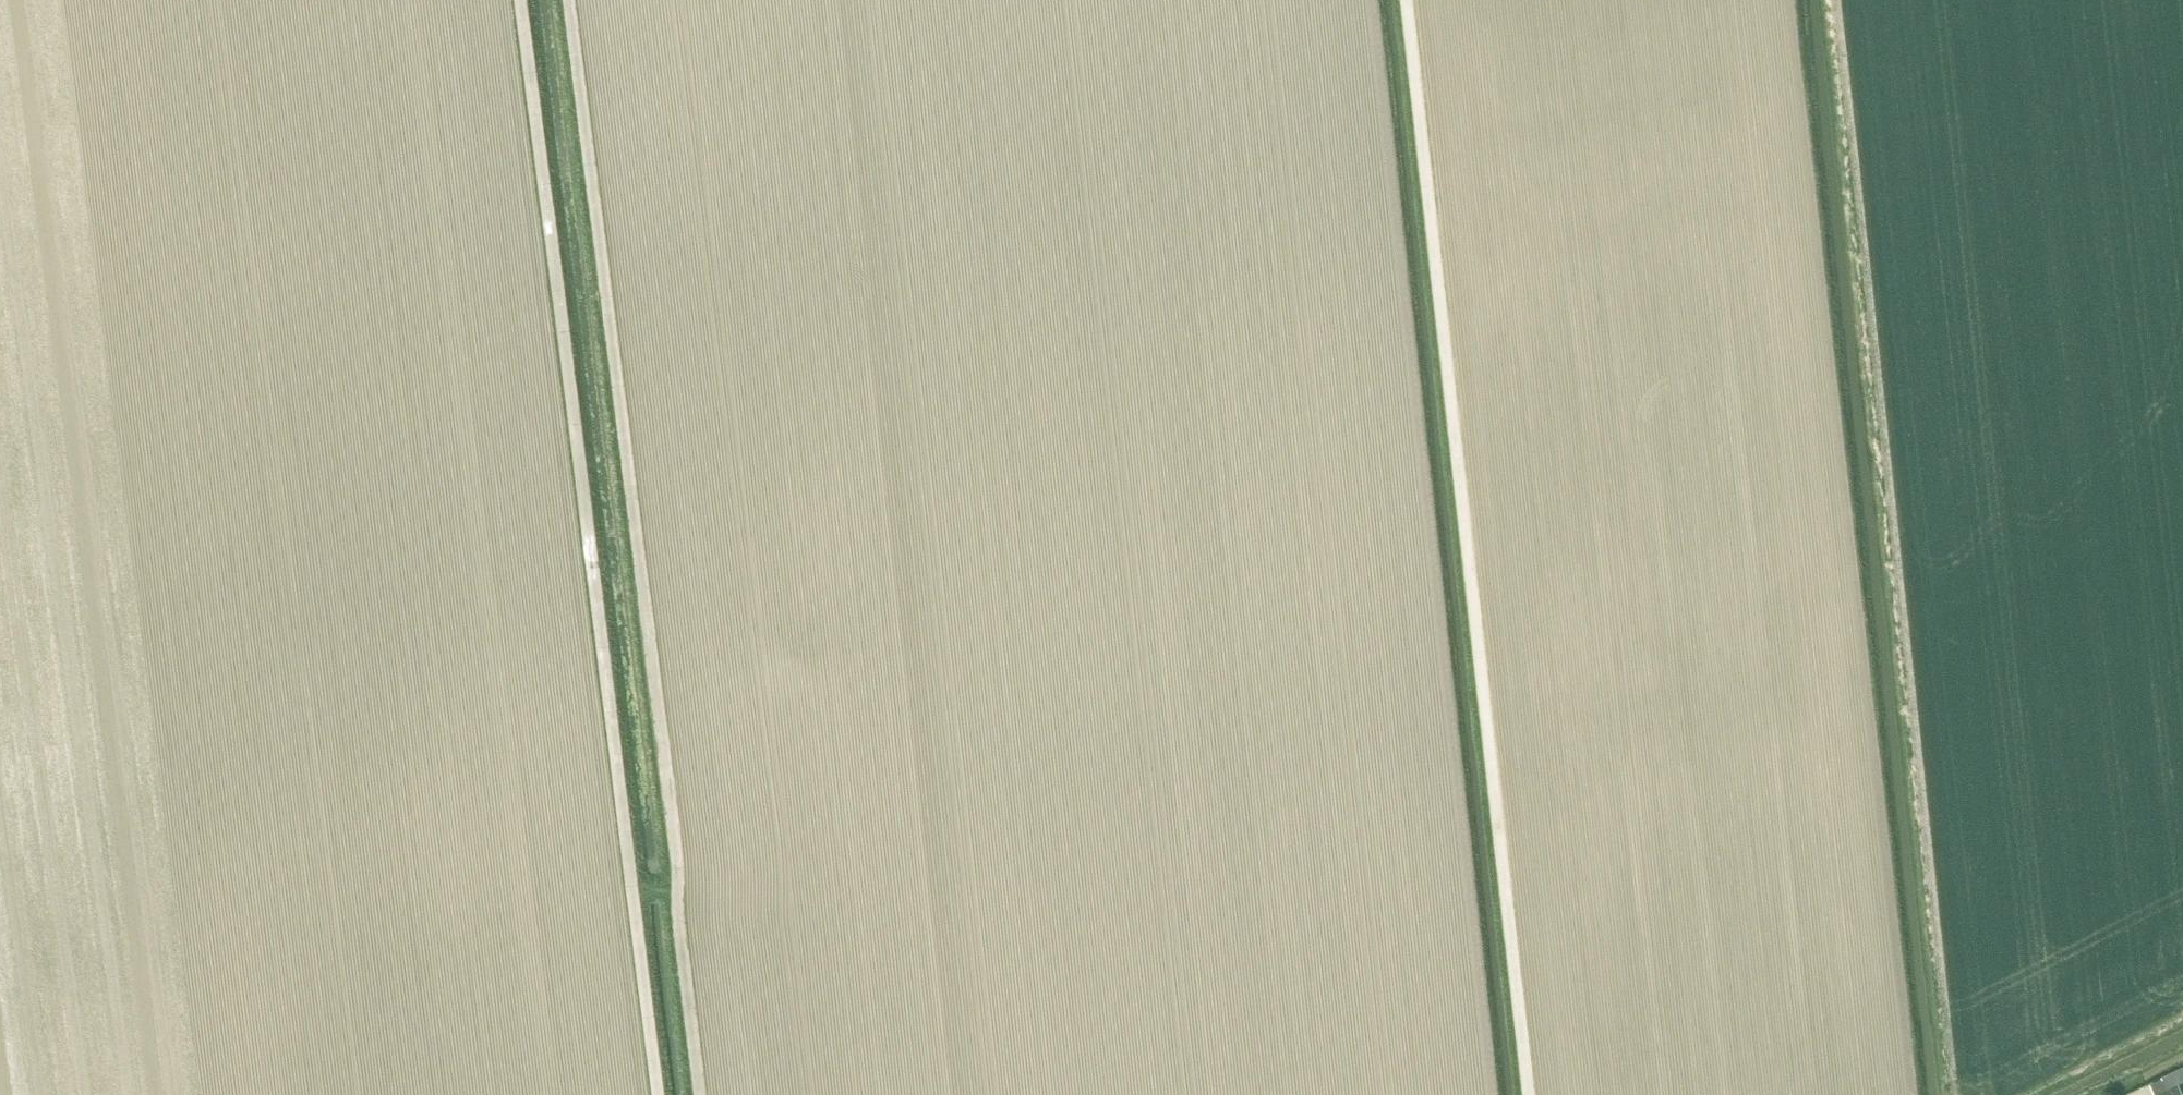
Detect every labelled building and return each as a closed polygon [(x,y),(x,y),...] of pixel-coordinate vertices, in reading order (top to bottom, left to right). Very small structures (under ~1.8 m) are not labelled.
[(2182,1069),(2160,1078),(2161,1080),(2149,1086),(2153,1094),(2182,1094),(2182,1071),(2182,1069)]
